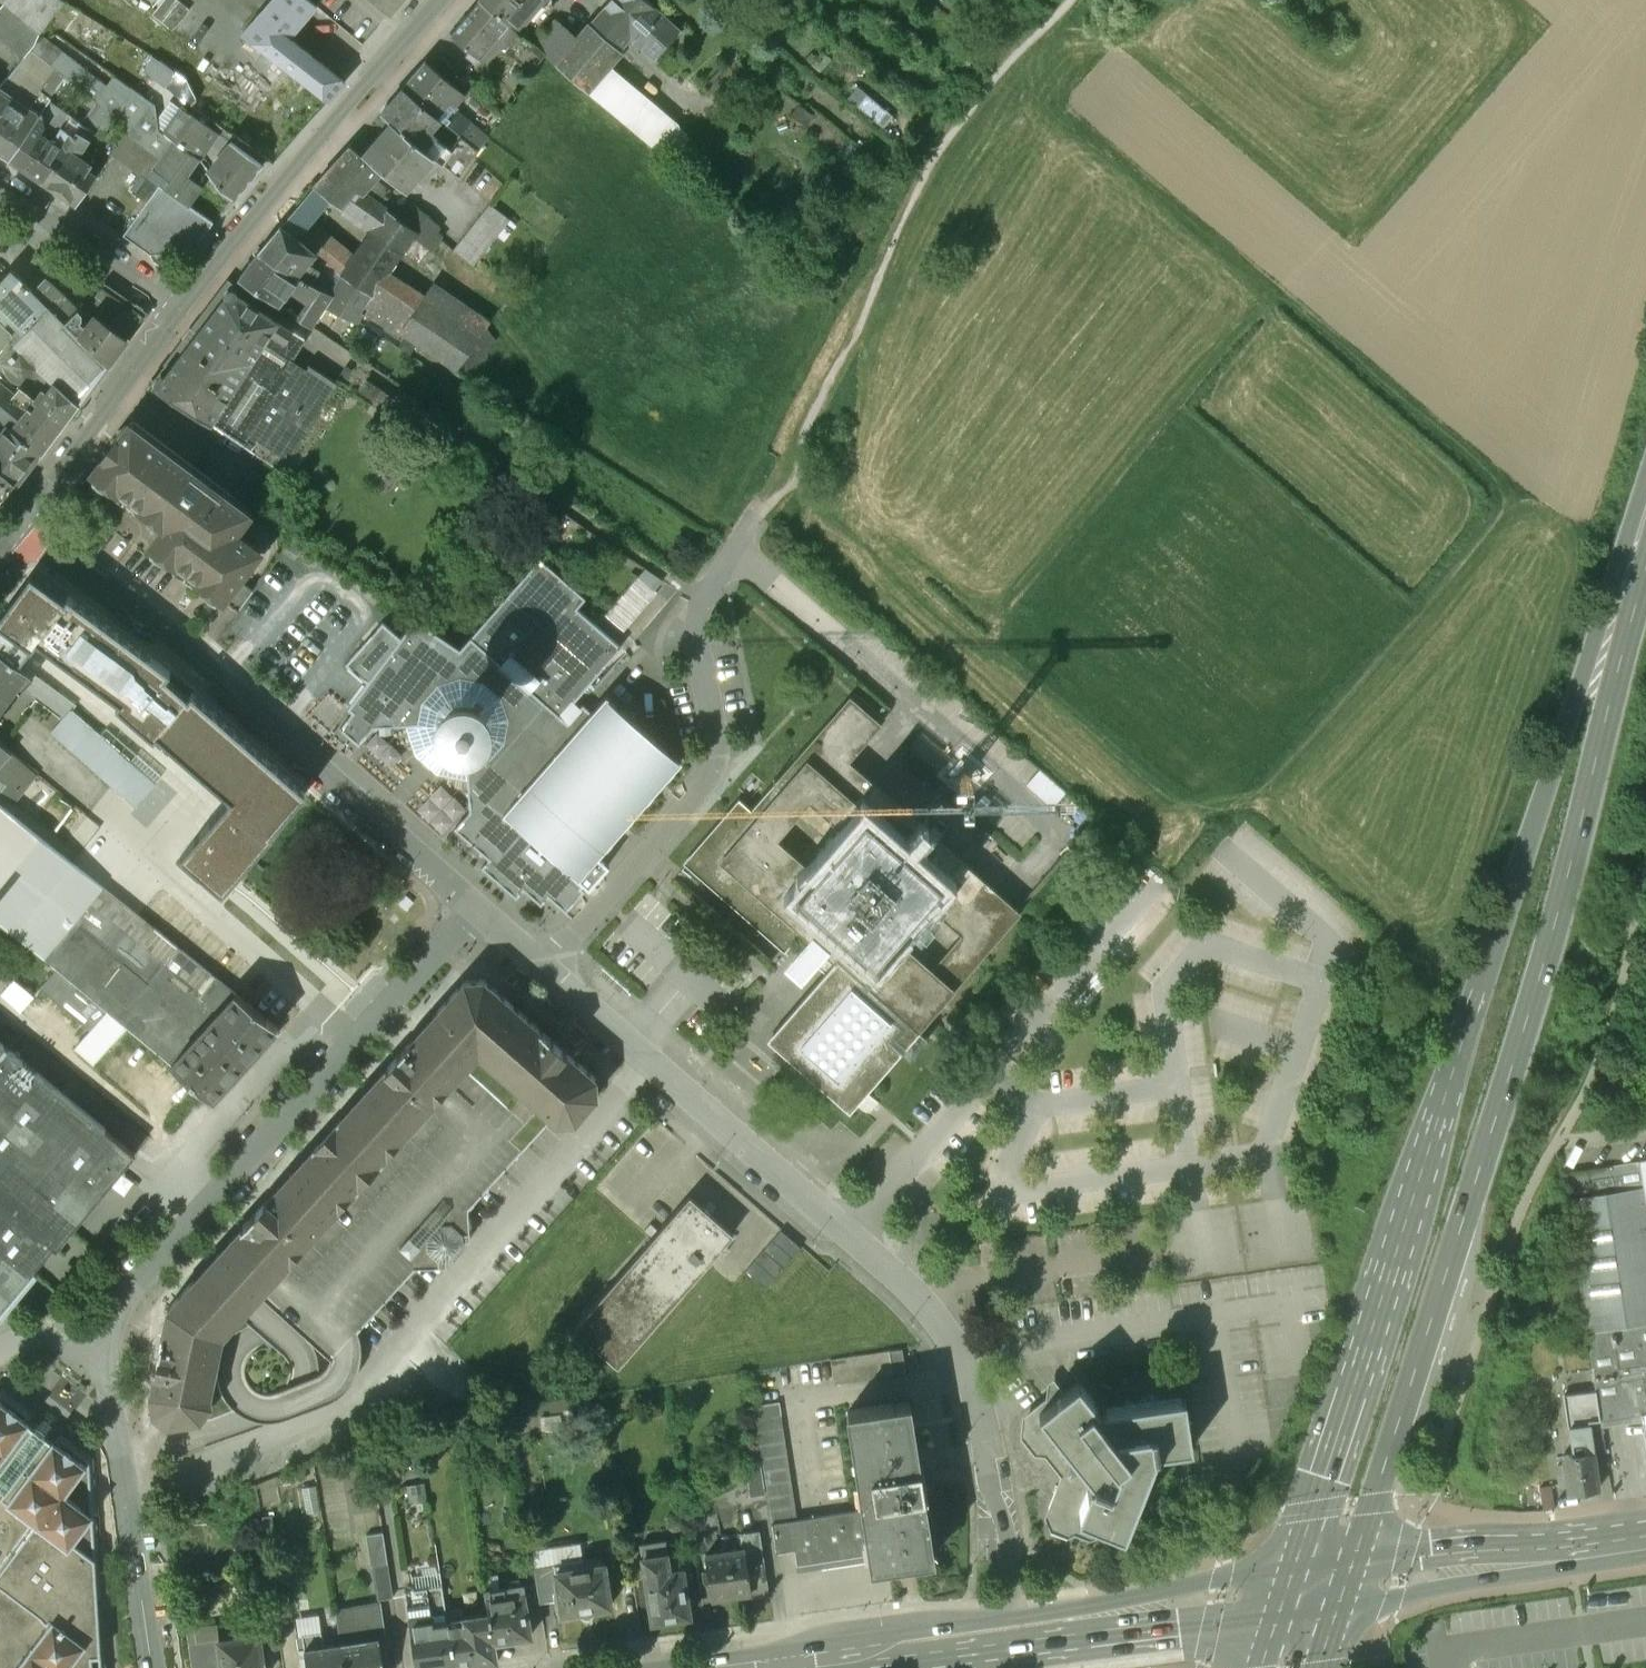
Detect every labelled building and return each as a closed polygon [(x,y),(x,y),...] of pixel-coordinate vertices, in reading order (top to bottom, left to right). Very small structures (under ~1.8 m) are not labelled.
[(35,0),(10,0),(7,3),(26,21),(41,5),(35,0)] [(178,0),(163,0),(152,14),(173,30),(189,9),(178,0)] [(259,14),(289,37),(316,6),(309,0),(271,0),(259,14)] [(390,13),(401,0),(375,0),(390,13)] [(450,33),(479,58),(499,34),(509,43),(508,44),(522,57),(528,50),(533,44),(532,42),(517,30),(482,0),(478,0),(450,33)] [(517,30),(528,16),(534,20),(547,5),(541,1),(542,0),(482,0),(517,30)] [(610,1),(601,11),(631,38),(655,57),(680,30),(647,0),(610,0),(610,1)] [(927,0),(904,0),(923,14),(931,3),(927,0)] [(277,59),(243,33),(251,24),(251,23),(222,3),(210,19),(228,35),(212,59),(268,98),(274,90),(273,90),(290,70),(277,60),(277,59)] [(576,38),(555,62),(669,160),(685,142),(676,127),(661,114),(658,117),(603,70),(631,38),(601,11),(576,38)] [(289,37),(259,14),(251,23),(251,24),(243,33),(277,59),(277,60),(290,70),(305,82),(306,82),(327,101),(344,83),(328,70),(329,69),(322,63),(321,64),(289,37)] [(555,20),(532,42),(533,44),(546,54),(567,30),(555,20)] [(567,30),(546,54),(555,62),(576,38),(567,30)] [(546,54),(533,44),(528,50),(541,61),(546,54)] [(208,66),(178,45),(164,66),(173,71),(182,77),(193,98),(206,82),(200,77),(208,66)] [(464,94),(425,61),(411,78),(403,88),(435,115),(444,103),(451,102),(455,105),(464,94)] [(742,76),(729,67),(709,89),(720,100),(731,88),(756,106),(760,101),(788,121),(800,104),(749,67),(742,76)] [(305,82),(290,70),(273,90),(274,90),(288,102),(277,115),(299,134),(327,101),(306,82),(305,82)] [(182,77),(173,71),(165,83),(191,100),(193,98),(182,77)] [(288,145),(206,82),(193,98),(191,100),(189,104),(272,164),(288,145)] [(0,88),(0,152),(12,160),(42,114),(44,111),(34,104),(31,109),(0,88)] [(435,115),(403,88),(381,112),(391,121),(429,153),(434,147),(430,144),(437,136),(431,131),(441,119),(435,115)] [(894,116),(867,93),(857,105),(884,128),(894,116)] [(473,127),(455,113),(446,124),(460,135),(480,151),(483,145),(475,139),(478,136),(471,130),(473,127)] [(42,114),(12,160),(45,183),(81,128),(82,125),(72,118),(56,142),(49,142),(41,136),(45,129),(42,114)] [(429,153),(391,121),(364,154),(380,168),(405,189),(432,156),(429,153)] [(81,128),(45,183),(76,204),(96,177),(86,170),(87,168),(75,159),(91,135),(81,128)] [(460,135),(441,163),(459,178),(480,151),(460,135)] [(199,159),(175,142),(154,174),(178,190),(174,197),(191,208),(204,188),(187,177),(199,159)] [(231,143),(210,173),(220,187),(236,198),(262,165),(231,143)] [(349,146),(313,186),(314,186),(329,197),(341,206),(353,189),(361,194),(371,180),(380,168),(349,146)] [(148,202),(124,237),(152,256),(195,248),(214,224),(191,208),(174,197),(178,190),(154,174),(139,195),(148,202)] [(372,231),(342,277),(373,294),(389,271),(401,252),(429,218),(419,210),(413,218),(409,214),(402,222),(378,206),(387,191),(371,180),(361,194),(353,189),(341,206),(369,225),(372,231)] [(314,186),(280,226),(296,237),(329,197),(314,186)] [(490,205),(454,251),(474,266),(509,220),(490,205)] [(296,237),(280,226),(258,253),(332,295),(338,284),(308,264),(315,253),(296,237)] [(332,295),(258,253),(239,278),(278,304),(280,300),(275,296),(282,286),(310,305),(300,319),(311,326),(325,306),(332,295)] [(63,278),(35,259),(17,277),(41,301),(54,288),(55,289),(63,278)] [(479,336),(389,271),(373,294),(363,310),(399,336),(403,331),(455,369),(479,336)] [(0,286),(0,386),(13,395),(18,389),(32,399),(37,392),(69,416),(107,364),(77,335),(75,334),(41,301),(17,277),(12,273),(0,286)] [(373,294),(342,277),(338,284),(332,295),(325,306),(356,321),(363,310),(373,294)] [(124,302),(101,286),(93,299),(107,308),(99,318),(127,338),(136,326),(124,302)] [(127,338),(99,318),(107,308),(93,299),(80,315),(55,289),(54,288),(41,301),(75,334),(77,335),(107,364),(127,338)] [(306,338),(230,289),(227,294),(156,388),(211,423),(211,424),(244,445),(241,450),(252,456),(259,445),(286,463),(337,384),(309,365),(308,367),(292,359),(306,338)] [(399,405),(346,366),(336,380),(391,417),(399,405)] [(0,386),(0,418),(8,425),(11,427),(27,406),(13,395),(0,386)] [(32,399),(18,389),(13,395),(27,406),(11,427),(41,453),(69,416),(37,392),(32,399)] [(240,501),(131,421),(92,472),(164,526),(150,546),(223,600),(254,558),(254,549),(235,535),(253,511),(240,501)] [(0,434),(0,465),(15,480),(27,472),(41,453),(11,427),(8,425),(0,434)] [(265,468),(240,501),(253,511),(261,517),(286,483),(265,468)] [(10,487),(0,477),(0,500),(10,487)] [(304,546),(292,537),(285,547),(297,555),(304,546)] [(590,710),(581,703),(566,720),(559,714),(621,647),(576,608),(585,598),(540,558),(460,649),(415,618),(347,708),(351,711),(339,727),(359,744),(374,726),(375,726),(394,724),(394,725),(405,724),(414,747),(442,774),(467,778),(468,789),(469,789),(470,808),(469,808),(469,810),(454,827),(488,857),(487,858),(488,859),(484,864),(483,863),(481,866),(483,868),(484,867),(498,879),(497,880),(500,882),(514,894),(516,897),(518,894),(518,893),(522,889),(523,888),(525,889),(539,901),(538,901),(541,904),(543,901),(542,901),(547,896),(548,895),(550,896),(564,908),(563,908),(566,911),(568,908),(567,908),(580,894),(584,889),(581,886),(584,882),(589,886),(609,863),(599,854),(606,846),(607,846),(612,840),(612,839),(627,823),(633,816),(647,799),(648,799),(654,793),(653,792),(668,775),(669,776),(674,769),(682,760),(679,758),(679,759),(673,753),(673,752),(666,747),(621,708),(621,707),(615,701),(614,702),(608,696),(606,694),(590,710)] [(191,690),(188,694),(166,676),(170,670),(67,594),(64,598),(30,573),(0,613),(0,649),(19,663),(36,640),(119,700),(116,704),(154,737),(157,734),(230,797),(180,855),(222,891),(273,833),(271,831),(306,791),(191,690)] [(638,576),(605,615),(624,631),(657,592),(638,576)] [(19,681),(64,715),(70,708),(73,704),(19,663),(0,649),(0,707),(19,681)] [(1015,912),(844,761),(877,724),(851,701),(750,814),(738,803),(688,861),(782,945),(798,927),(812,939),(797,956),(810,967),(812,964),(824,974),(769,1037),(846,1103),(1015,912)] [(136,805),(155,782),(118,750),(119,750),(70,708),(64,715),(51,731),(136,805)] [(11,752),(0,742),(0,766),(11,752)] [(11,752),(0,766),(0,777),(18,792),(35,772),(11,752)] [(0,777),(0,803),(6,808),(18,792),(0,777)] [(11,812),(6,808),(0,803),(0,824),(11,812)] [(11,812),(0,824),(0,921),(57,968),(79,986),(126,927),(115,919),(114,920),(89,901),(102,885),(11,812)] [(164,958),(126,927),(79,986),(127,1026),(171,1063),(220,1010),(161,963),(164,958)] [(79,986),(57,968),(41,984),(91,1028),(75,1046),(95,1063),(127,1026),(79,986)] [(36,993),(16,976),(2,992),(22,1009),(36,993)] [(326,1132),(240,1226),(242,1228),(196,1279),(194,1277),(168,1306),(150,1391),(153,1409),(169,1420),(201,1415),(212,1400),(211,1392),(222,1333),(250,1303),(260,1292),(332,1357),(340,1347),(441,1236),(551,1115),(556,1119),(575,1118),(596,1094),(595,1075),(484,977),(464,979),(433,1014),(435,1016),(414,1039),(412,1037),(326,1132)] [(220,1010),(171,1063),(213,1097),(266,1038),(278,1025),(236,992),(220,1010)] [(53,1244),(57,1246),(125,1162),(135,1151),(0,1040),(0,1308),(53,1244)] [(1562,1172),(1596,1388),(1600,1419),(1637,1413),(1645,1412),(1645,1408),(1641,1376),(1618,1379),(1610,1325),(1645,1319),(1645,1205),(1645,1200),(1645,1199),(1645,1159),(1562,1172)] [(689,1195),(576,1326),(619,1363),(732,1232),(689,1195)] [(781,1229),(746,1268),(765,1284),(799,1245),(781,1229)] [(1610,1325),(1618,1379),(1641,1376),(1645,1408),(1645,1319),(1610,1325)] [(904,1346),(890,1348),(894,1371),(894,1374),(907,1372),(904,1346)] [(890,1348),(832,1357),(835,1380),(894,1371),(890,1348)] [(1185,1399),(1104,1412),(1099,1416),(1095,1411),(1099,1407),(1078,1381),(1026,1418),(1022,1438),(1034,1454),(1045,1455),(1057,1471),(1060,1475),(1044,1515),(1050,1529),(1067,1535),(1080,1531),(1121,1548),(1153,1466),(1192,1459),(1185,1399)] [(1596,1388),(1583,1390),(1584,1399),(1576,1401),(1579,1420),(1588,1418),(1588,1421),(1591,1440),(1603,1438),(1600,1419),(1596,1388)] [(0,1391),(0,1470),(34,1426),(23,1418),(28,1412),(0,1391)] [(797,1518),(772,1522),(776,1551),(795,1548),(797,1563),(871,1552),(873,1574),(937,1564),(925,1492),(931,1491),(926,1463),(920,1464),(910,1400),(848,1410),(864,1507),(797,1518)] [(779,1401),(754,1405),(772,1522),(797,1518),(779,1401)] [(1637,1413),(1645,1477),(1645,1412),(1637,1413)] [(1588,1421),(1568,1424),(1572,1451),(1561,1452),(1563,1461),(1557,1462),(1560,1481),(1566,1480),(1567,1490),(1598,1485),(1591,1440),(1588,1421)] [(89,1457),(62,1436),(57,1443),(37,1428),(34,1426),(0,1470),(0,1561),(34,1517),(94,1563),(89,1457)] [(760,1463),(745,1465),(749,1493),(764,1491),(760,1463)] [(94,1563),(34,1517),(0,1561),(0,1587),(78,1642),(60,1667),(97,1667),(101,1661),(94,1563)] [(741,1532),(722,1535),(724,1550),(707,1553),(713,1596),(750,1590),(750,1596),(769,1593),(759,1528),(741,1531),(741,1532)] [(383,1531),(366,1533),(371,1564),(372,1564),(387,1562),(388,1561),(383,1531)] [(664,1540),(642,1543),(647,1575),(654,1620),(672,1617),(672,1620),(691,1617),(687,1589),(692,1589),(688,1560),(668,1563),(664,1540)] [(643,1549),(628,1551),(632,1577),(647,1575),(643,1549)] [(604,1555),(534,1567),(540,1601),(555,1599),(557,1611),(562,1610),(563,1613),(580,1610),(580,1612),(594,1610),(593,1607),(613,1604),(604,1555)] [(387,1562),(372,1564),(377,1598),(392,1596),(387,1562)] [(525,1582),(485,1588),(488,1611),(494,1646),(511,1643),(510,1638),(531,1635),(526,1605),(529,1605),(525,1582)] [(404,1590),(416,1667),(452,1667),(455,1667),(448,1619),(442,1584),(404,1590)] [(37,1615),(0,1587),(0,1667),(37,1615)] [(289,1591),(273,1594),(277,1619),(293,1617),(289,1591)] [(336,1609),(341,1641),(345,1667),(384,1667),(383,1662),(390,1661),(381,1602),(336,1609)] [(464,1617),(448,1619),(455,1667),(496,1662),(494,1646),(488,1611),(464,1614),(464,1617)] [(78,1642),(37,1615),(0,1667),(60,1667),(78,1642)] [(219,1638),(223,1667),(266,1667),(265,1660),(267,1660),(265,1648),(269,1648),(267,1637),(261,1638),(260,1632),(219,1638)] [(317,1645),(316,1633),(303,1635),(305,1647),(300,1647),(302,1664),(308,1664),(308,1667),(345,1667),(341,1641),(317,1645)] [(189,1643),(193,1667),(223,1667),(219,1638),(189,1643)]
